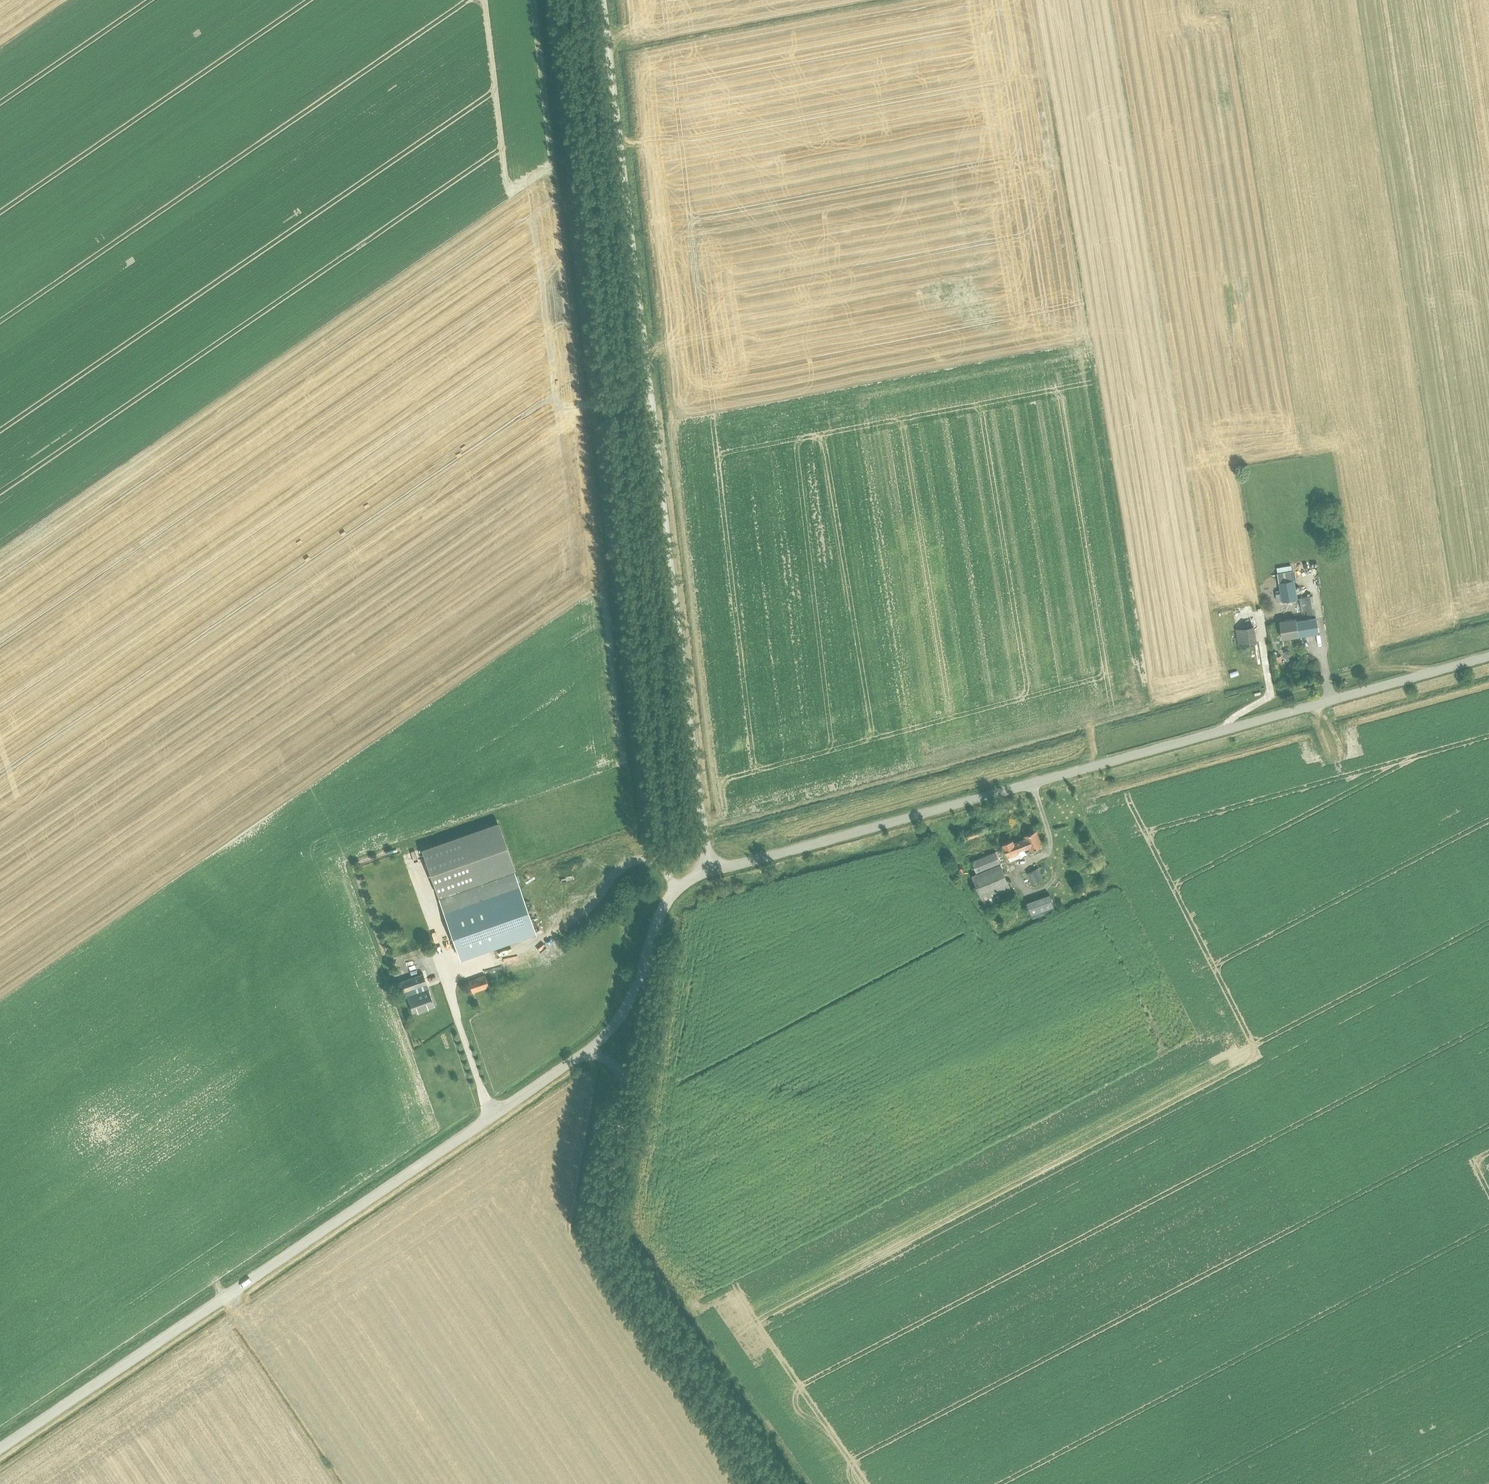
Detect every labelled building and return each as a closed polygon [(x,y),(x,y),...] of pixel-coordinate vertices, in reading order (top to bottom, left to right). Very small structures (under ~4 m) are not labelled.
[(1278,572),(1277,573),(1280,591),(1282,601),(1296,598),(1291,570),(1290,565),(1277,567),(1278,572)] [(1295,617),(1279,620),(1279,623),(1282,638),(1318,632),(1315,617),(1296,620),(1295,617)] [(497,823),(421,848),(438,897),(460,958),(535,932),(514,871),(515,870),(498,822),(497,823)] [(965,831),(968,839),(988,831),(985,823),(965,831)] [(1005,847),(996,851),(998,855),(1006,852),(1008,856),(1010,860),(1015,858),(1014,857),(1026,853),(1026,851),(1042,845),(1037,830),(1025,834),(1026,838),(1013,843),(1012,839),(1003,842),(1005,847)] [(996,851),(972,861),(977,872),(1000,862),(1000,860),(996,851)] [(984,906),(1013,894),(1001,863),(972,875),(984,906)] [(1036,868),(1027,872),(1033,884),(1042,879),(1036,868)] [(422,972),(398,981),(401,990),(403,996),(406,995),(412,1011),(434,1004),(428,987),(426,982),(422,972)] [(472,991),(488,985),(484,974),(468,979),(472,991)]
